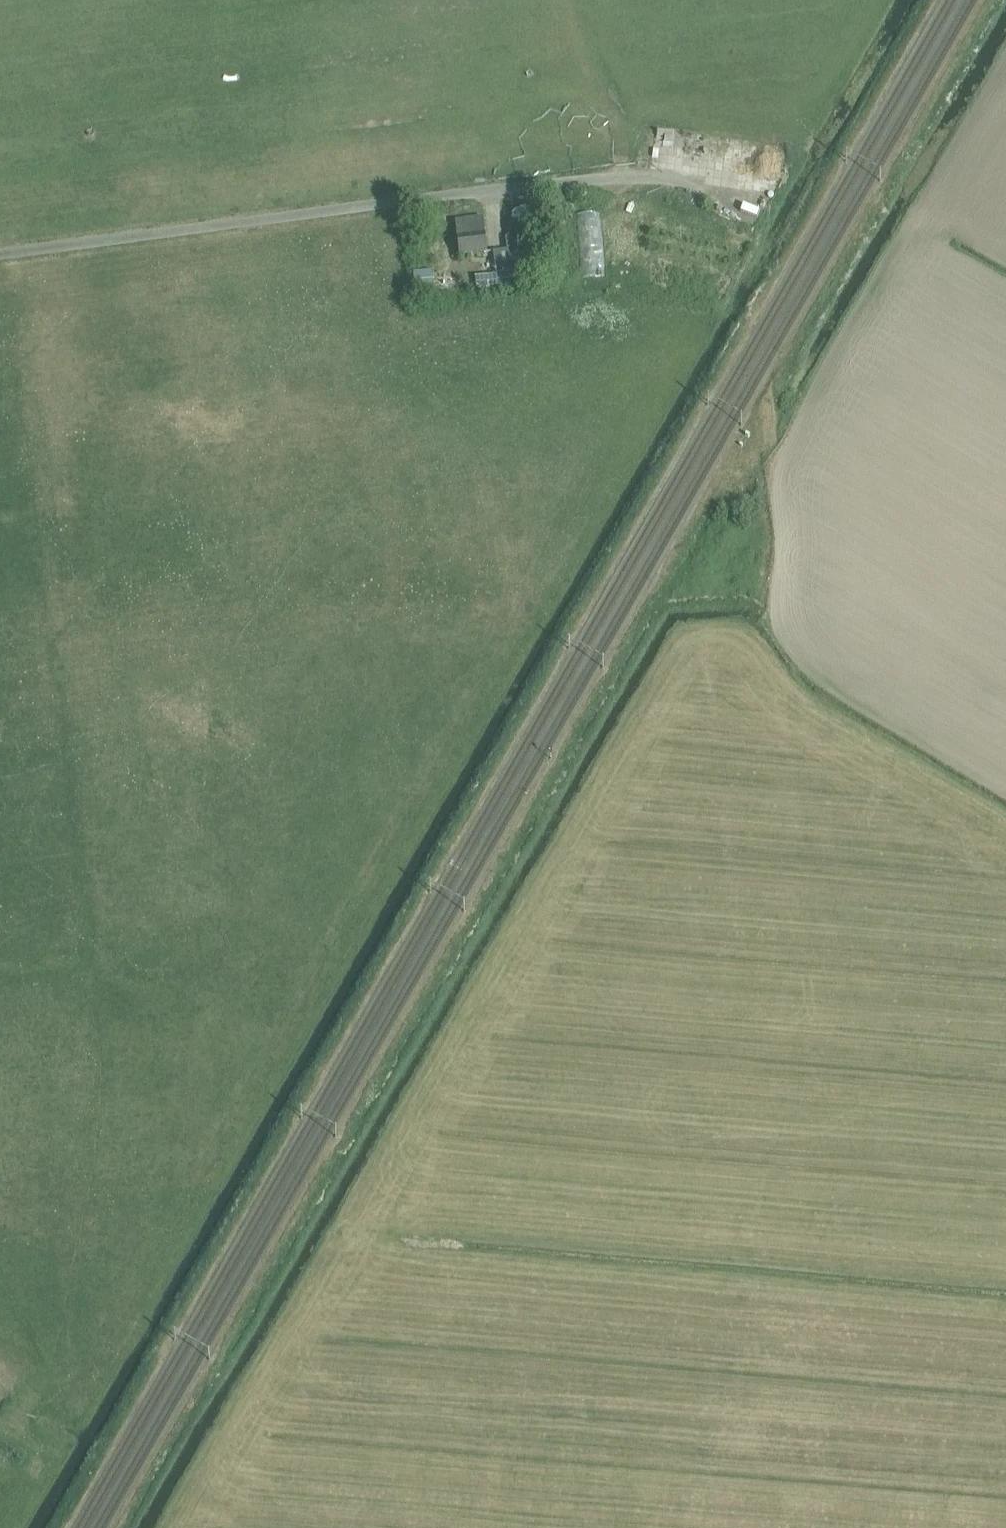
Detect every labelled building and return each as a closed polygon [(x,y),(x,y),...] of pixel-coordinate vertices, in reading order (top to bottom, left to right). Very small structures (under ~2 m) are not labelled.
[(454,221),(458,246),(459,256),(487,253),(482,217),(454,221)] [(525,247),(507,249),(492,252),(495,272),(496,272),(528,268),(525,247)] [(431,287),(429,269),(413,271),(415,289),(431,287)]
